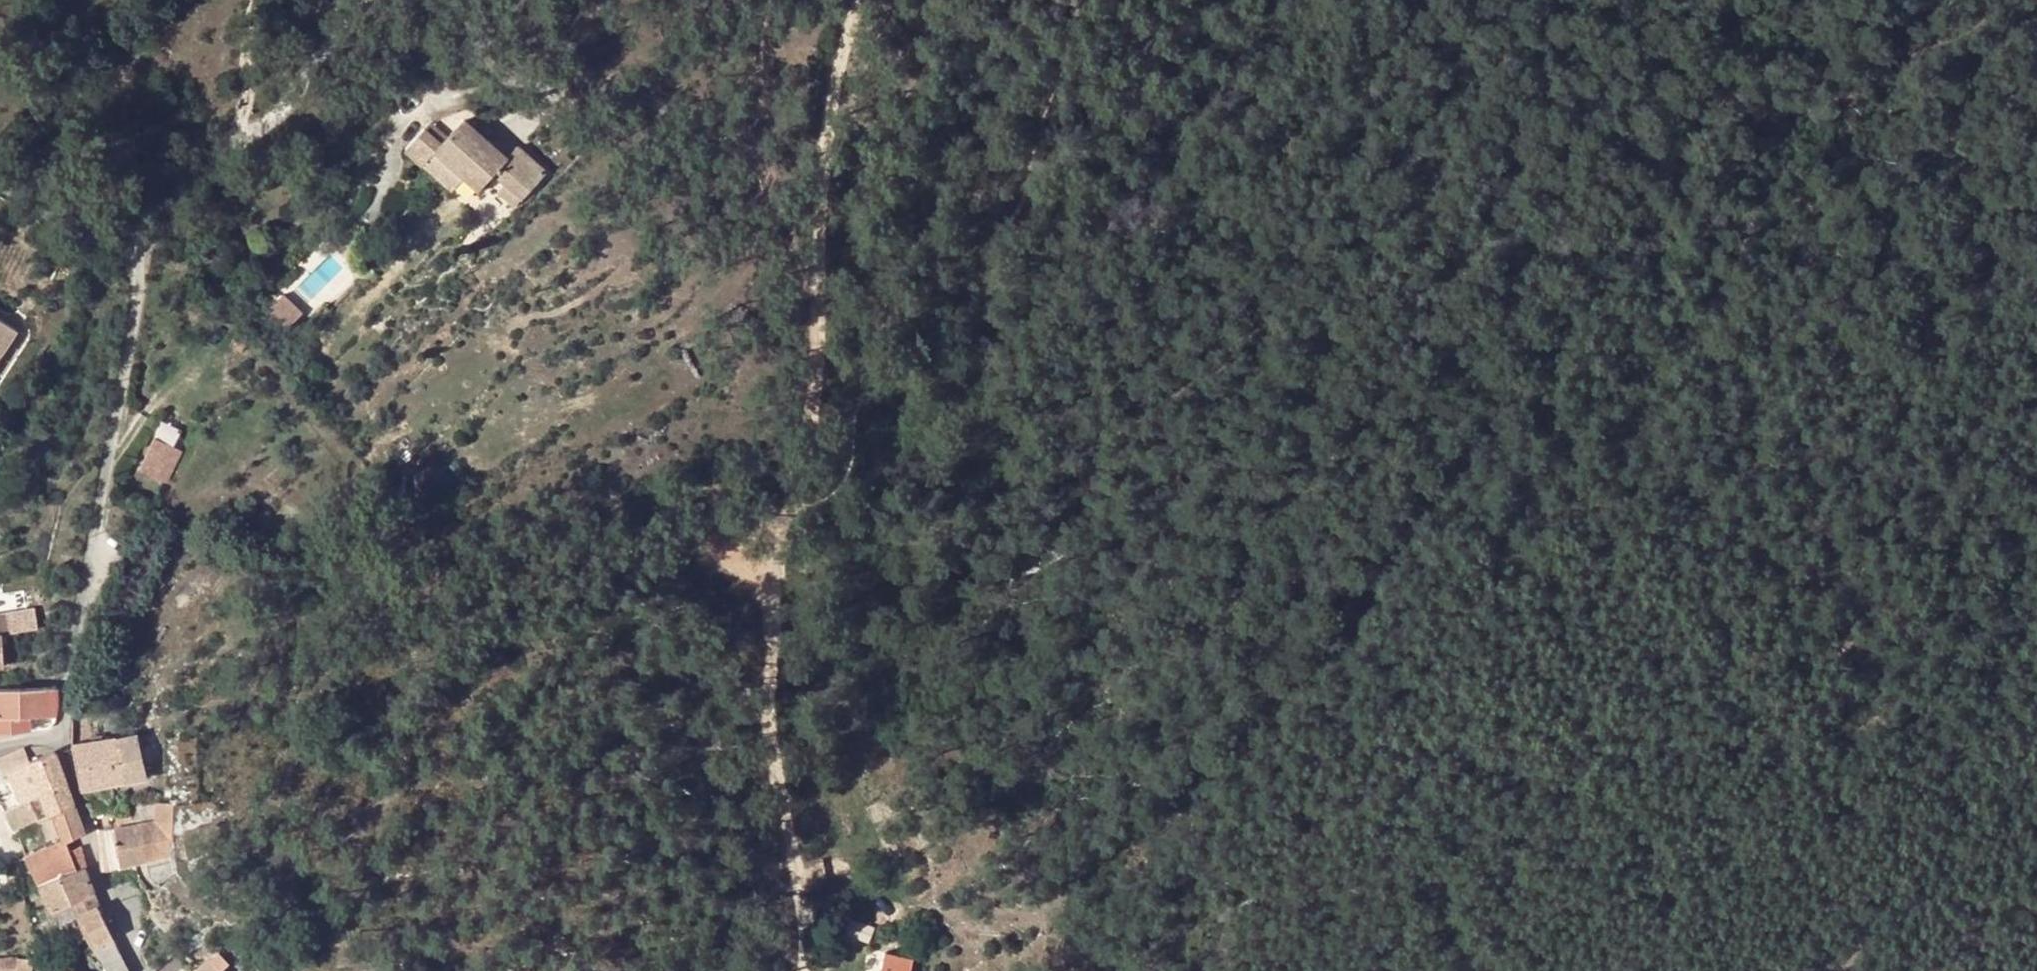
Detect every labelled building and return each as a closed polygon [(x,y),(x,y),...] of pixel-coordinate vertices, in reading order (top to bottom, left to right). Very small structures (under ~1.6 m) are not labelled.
[(506,149),(478,125),(437,172),(451,185),(440,198),(455,214),(446,224),(438,217),(423,235),(457,264),(481,235),(470,226),(508,182),(490,167),(506,149)] [(276,307),(294,325),(308,311),(290,293),(276,307)] [(0,318),(0,352),(16,328),(0,318)] [(174,445),(156,436),(141,469),(157,478),(159,474),(167,478),(180,451),(173,447),(174,445)] [(0,688),(0,731),(17,729),(22,728),(23,715),(49,714),(48,686),(0,688)] [(148,775),(140,732),(105,738),(104,732),(92,734),(93,740),(74,743),(75,750),(79,770),(83,788),(148,775)] [(0,756),(0,765),(4,774),(14,770),(27,764),(38,789),(66,777),(56,751),(31,760),(24,746),(0,756)] [(27,764),(14,770),(24,794),(38,789),(27,764)] [(48,813),(51,811),(76,802),(66,777),(38,789),(40,794),(48,813)] [(40,794),(30,799),(38,816),(48,813),(40,794)] [(20,839),(27,855),(62,841),(51,811),(48,813),(38,816),(30,799),(26,801),(6,809),(20,839)] [(76,802),(51,811),(62,841),(64,840),(65,842),(87,831),(76,802)] [(155,802),(155,820),(173,820),(173,802),(155,802)] [(159,841),(155,820),(99,830),(100,830),(105,871),(161,854),(159,841)] [(41,883),(88,864),(83,848),(70,853),(65,842),(64,840),(62,841),(27,855),(41,883)] [(89,866),(88,864),(41,883),(53,908),(71,900),(94,890),(96,889),(86,867),(89,866)] [(96,902),(94,890),(71,900),(78,912),(96,902)] [(53,908),(59,921),(78,912),(71,900),(53,908)] [(78,912),(110,970),(132,970),(118,944),(96,902),(78,912)] [(888,953),(883,970),(914,970),(917,960),(888,953)] [(49,957),(34,956),(33,958),(18,956),(17,970),(42,970),(49,959),(49,957)] [(226,966),(219,959),(212,966),(206,959),(194,970),(222,970),(226,966)]
